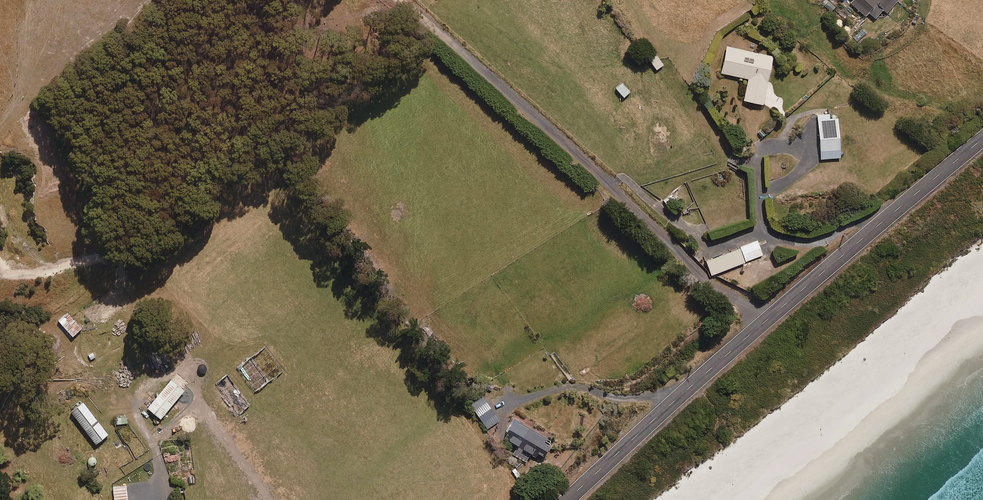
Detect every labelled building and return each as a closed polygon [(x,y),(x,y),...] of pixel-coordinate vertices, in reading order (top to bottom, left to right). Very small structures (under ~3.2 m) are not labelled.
[(854,1),(851,4),(866,17),(869,13),(876,19),(883,10),(887,13),(898,1),(897,0),(853,0),(854,1)] [(763,106),(774,57),(727,47),(722,74),(749,80),(744,102),(763,106)] [(657,70),(664,66),(657,56),(650,61),(657,70)] [(624,98),(630,93),(622,84),(616,89),(624,98)] [(838,119),(830,119),(829,114),(818,115),(821,160),(841,158),(838,119)] [(746,261),(763,255),(757,241),(741,247),(746,261)] [(712,276),(745,263),(739,249),(707,262),(712,276)] [(71,338),(82,330),(68,313),(58,321),(71,338)] [(160,420),(184,391),(169,378),(162,387),(164,389),(147,410),(160,420)] [(488,429),(500,421),(482,396),(470,404),(488,429)] [(96,446),(108,436),(83,404),(71,413),(96,446)] [(544,458),(552,444),(513,422),(503,439),(520,448),(515,456),(526,462),(532,451),(544,458)] [(127,486),(112,487),(114,499),(128,499),(127,486)]
